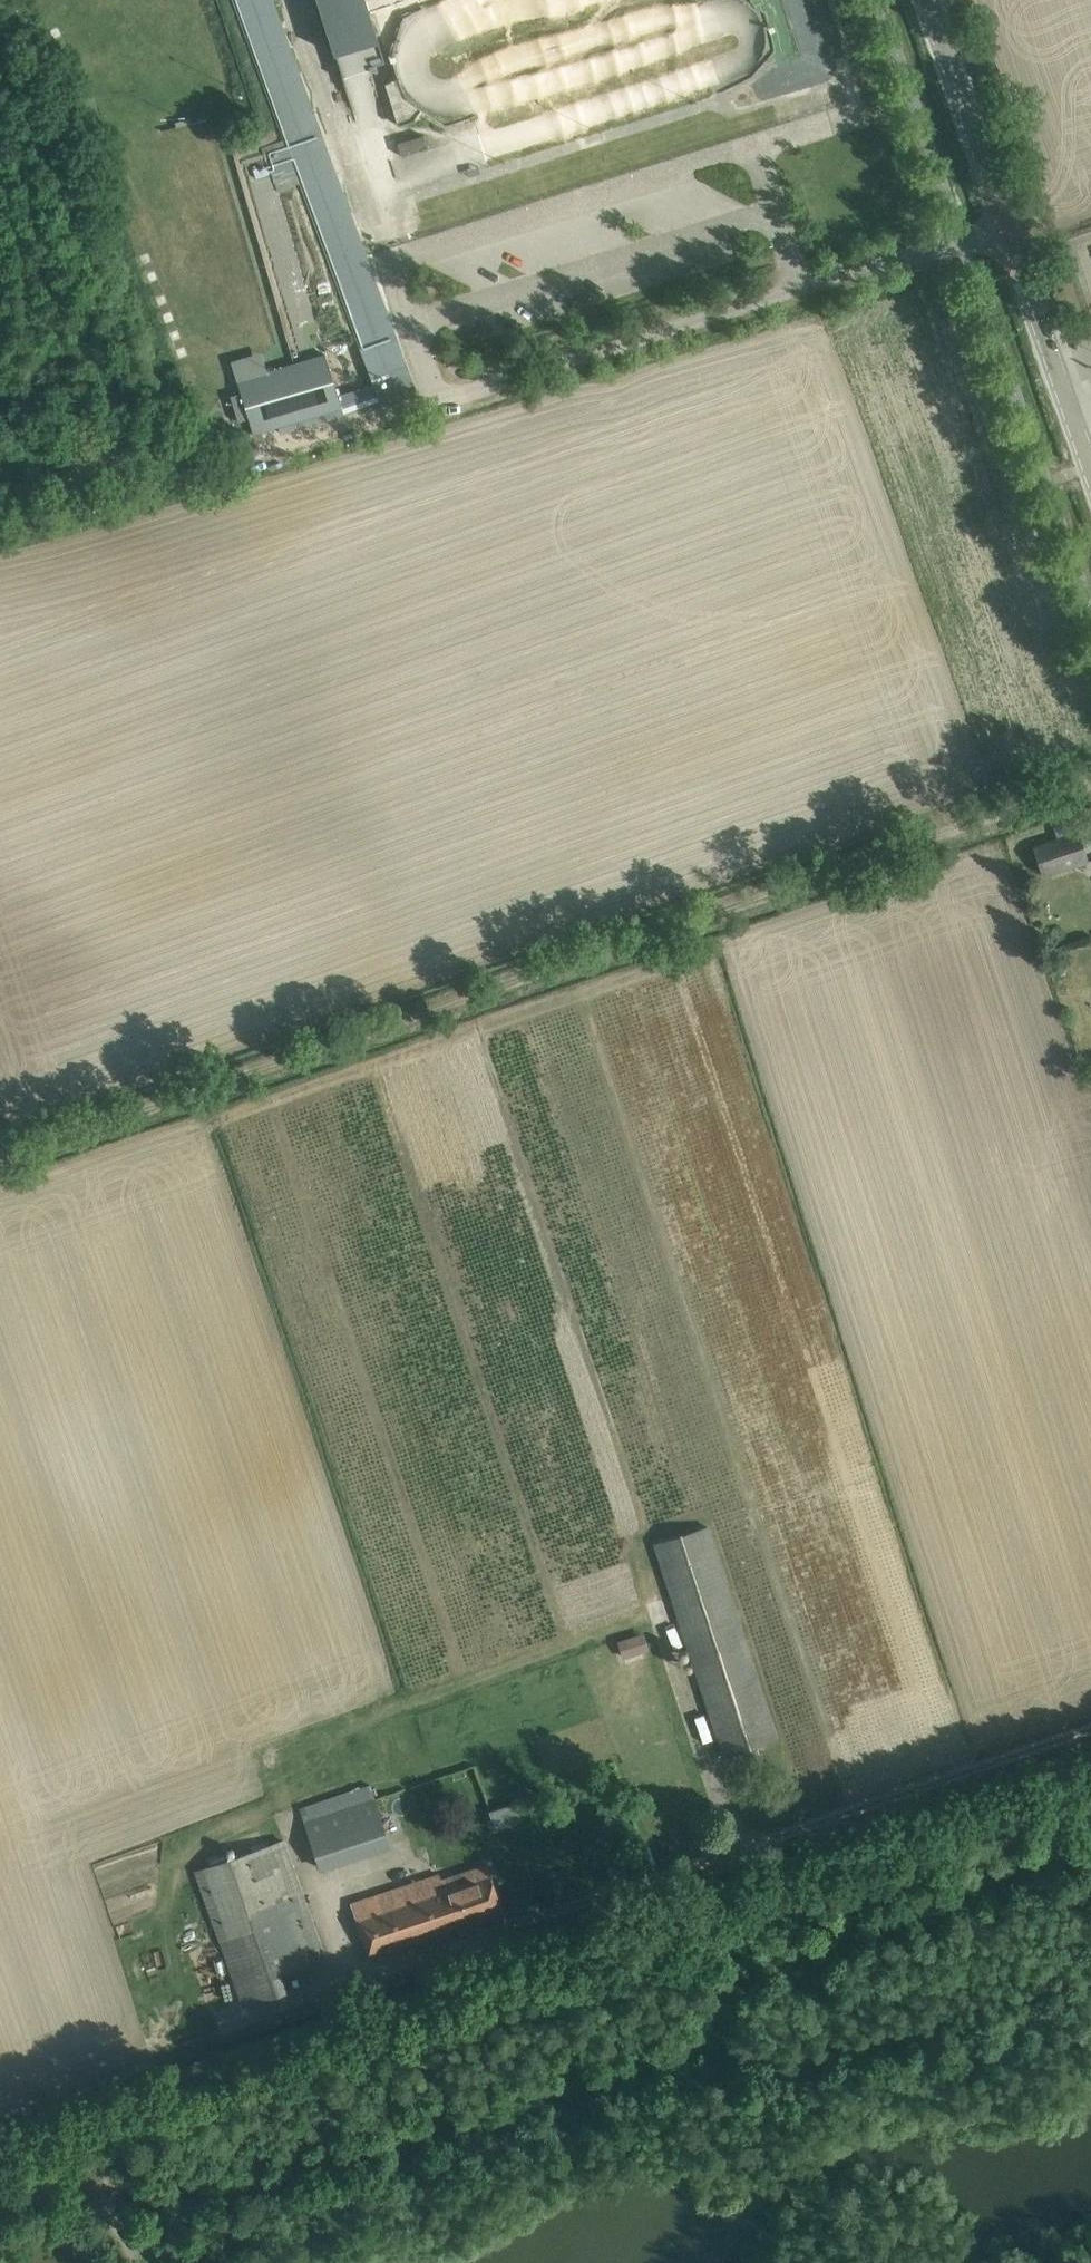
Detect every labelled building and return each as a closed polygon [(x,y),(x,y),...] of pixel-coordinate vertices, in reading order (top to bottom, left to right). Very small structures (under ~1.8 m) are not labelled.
[(366,254),(272,0),(233,0),(285,142),(265,150),(265,149),(242,156),(301,359),(267,369),(237,379),(248,415),(253,432),(279,424),(281,432),(416,391),(393,329),(366,254)] [(370,13),(366,0),(319,0),(342,76),(343,79),(371,70),(370,66),(385,62),(370,13)] [(407,138),(409,148),(430,145),(429,135),(407,138)] [(1087,860),(1078,831),(1033,847),(1043,875),(1087,860)] [(777,1737),(708,1526),(655,1543),(723,1755),(777,1737)] [(640,1635),(620,1641),(626,1658),(645,1651),(640,1635)] [(375,1798),(356,1804),(372,1851),(390,1845),(375,1798)] [(323,1952),(282,1836),(194,1867),(243,2006),(285,1991),(277,1968),(323,1952)] [(439,1874),(352,1903),(369,1954),(502,1910),(487,1864),(440,1879),(439,1874)]
